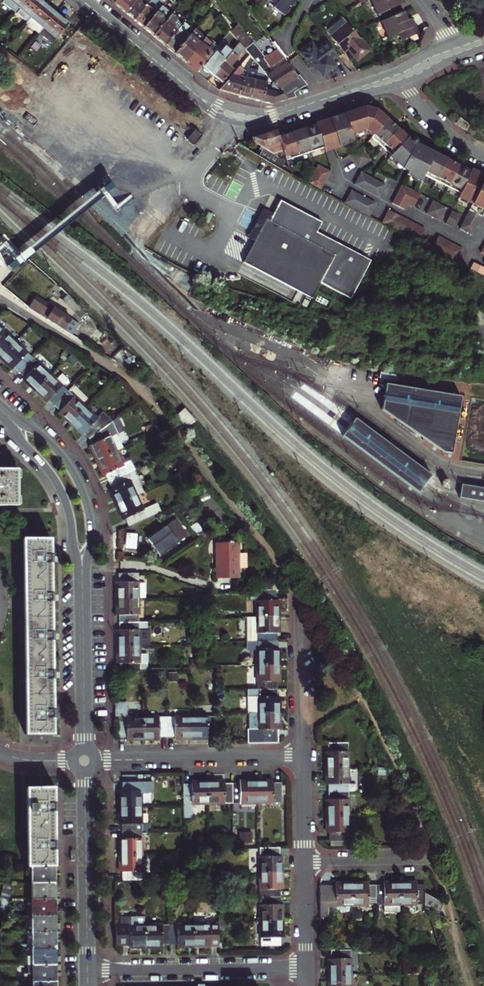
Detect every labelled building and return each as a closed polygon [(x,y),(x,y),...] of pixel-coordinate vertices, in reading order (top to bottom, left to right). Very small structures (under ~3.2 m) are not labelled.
[(19,7),(25,0),(5,0),(2,4),(12,12),(17,6),(19,7)] [(26,24),(44,2),(41,0),(25,0),(19,7),(14,13),(26,24)] [(126,12),(136,0),(117,0),(114,3),(126,12)] [(126,12),(134,20),(151,0),(136,0),(126,12)] [(134,20),(144,28),(162,6),(164,4),(160,0),(157,0),(155,3),(151,0),(134,20)] [(284,16),(297,0),(269,0),(275,5),(273,8),(284,16)] [(399,14),(397,7),(407,3),(405,0),(372,0),(379,16),(380,15),(382,22),(399,14)] [(44,2),(26,24),(39,34),(40,33),(56,13),(44,2)] [(194,22),(199,26),(213,10),(209,5),(194,22)] [(172,14),(162,6),(144,28),(154,36),(172,14)] [(405,11),(399,14),(382,22),(390,38),(400,33),(403,41),(421,33),(415,20),(410,23),(405,11)] [(172,14),(154,36),(166,45),(181,26),(174,20),(178,15),(174,12),(172,14)] [(70,24),(56,13),(40,33),(53,44),(70,24)] [(328,32),(331,36),(347,23),(344,19),(328,32)] [(181,26),(166,45),(176,53),(192,34),(185,28),(187,26),(184,23),(181,26)] [(370,51),(347,23),(331,36),(345,52),(349,48),(359,60),(370,51)] [(288,100),(297,97),(295,93),(307,83),(299,74),(297,75),(284,58),(286,56),(280,49),(270,58),(269,56),(267,59),(256,46),(241,29),(234,35),(240,43),(245,48),(269,77),(278,88),(288,100)] [(192,34),(176,53),(186,62),(206,38),(199,33),(196,36),(193,33),(192,34)] [(206,38),(186,62),(197,71),(213,51),(208,47),(211,43),(206,38)] [(331,60),(337,54),(326,40),(315,48),(311,43),(301,51),(312,66),(314,64),(323,75),(335,65),(331,60)] [(212,75),(213,75),(235,49),(226,42),(219,49),(222,51),(217,57),(214,54),(203,67),(204,68),(204,70),(207,73),(209,72),(212,75)] [(235,49),(213,75),(215,77),(215,79),(219,83),(223,82),(233,70),(231,66),(245,48),(240,43),(235,49)] [(220,90),(240,95),(244,77),(239,75),(246,67),(242,63),(220,90)] [(240,95),(252,98),(256,80),(244,77),(240,95)] [(252,98),(263,101),(266,88),(268,83),(256,80),(252,98)] [(266,88),(263,101),(275,104),(288,100),(278,88),(276,90),(266,88)] [(365,107),(329,118),(339,147),(354,142),(351,134),(366,129),(373,135),(388,119),(377,109),(375,109),(366,107),(365,107)] [(465,129),(469,124),(460,117),(456,123),(465,129)] [(325,152),(339,147),(329,118),(315,123),(316,126),(324,148),(325,152)] [(397,128),(388,119),(373,135),(372,137),(381,146),(397,128)] [(316,126),(304,130),(311,152),(324,148),(316,126)] [(407,137),(397,128),(381,146),(391,155),(407,137)] [(288,160),(281,138),(280,135),(278,130),(253,138),(255,143),(262,147),(260,149),(263,151),(260,156),(293,175),(288,160)] [(304,130),(291,134),(299,156),(311,152),(304,130)] [(195,146),(203,137),(195,131),(187,140),(195,146)] [(299,156),(291,134),(281,138),(288,160),(299,156)] [(424,174),(435,153),(416,143),(416,142),(416,141),(414,140),(412,139),(411,139),(410,140),(407,137),(391,155),(389,156),(402,169),(408,171),(406,173),(421,181),(424,174)] [(349,155),(360,172),(372,164),(361,148),(349,155)] [(436,180),(447,160),(435,153),(424,174),(436,180)] [(448,186),(458,166),(447,160),(436,180),(448,186)] [(317,165),(307,183),(320,190),(330,172),(317,165)] [(460,193),(470,172),(458,166),(448,186),(460,193)] [(458,198),(471,205),(458,229),(471,236),(483,211),(483,179),(483,178),(483,175),(471,169),(470,172),(460,193),(458,198)] [(372,179),(360,172),(354,184),(378,197),(385,185),(372,179)] [(109,180),(101,186),(103,189),(104,189),(106,191),(113,185),(111,183),(109,180)] [(391,203),(404,209),(408,203),(414,191),(401,184),(391,203)] [(350,190),(344,203),(368,216),(375,203),(350,190)] [(414,206),(420,194),(415,191),(414,191),(408,203),(414,206)] [(253,240),(242,261),(311,297),(319,282),(352,299),(372,261),(369,259),(318,232),(319,230),(324,222),(280,199),(272,213),(271,217),(269,220),(265,218),(258,231),(253,240)] [(439,204),(432,200),(426,213),(432,216),(439,204)] [(445,207),(439,204),(432,216),(439,220),(445,207)] [(265,218),(269,220),(271,217),(272,213),(265,209),(250,238),(253,240),(258,231),(265,218)] [(403,234),(417,242),(424,229),(401,217),(388,210),(381,222),(403,234)] [(457,213),(451,210),(444,223),(450,226),(457,213)] [(430,249),(457,263),(464,250),(437,236),(430,249)] [(17,257),(9,264),(11,266),(13,269),(21,262),(19,260),(17,257)] [(474,263),(473,263),(469,269),(482,276),(483,272),(483,269),(474,263)] [(34,300),(29,309),(48,320),(65,330),(72,320),(44,303),(43,306),(34,300)] [(0,358),(16,341),(0,326),(0,357),(0,358)] [(16,341),(0,358),(8,365),(12,369),(15,366),(21,372),(33,358),(16,341)] [(51,375),(33,358),(21,372),(26,377),(24,380),(31,386),(36,391),(51,375)] [(51,375),(36,391),(44,399),(47,402),(50,399),(55,404),(67,391),(62,386),(68,380),(62,375),(57,381),(51,375)] [(381,409),(444,452),(451,453),(461,396),(386,382),(384,392),(383,400),(381,409)] [(85,407),(67,391),(55,404),(60,409),(58,412),(63,417),(70,423),(85,407)] [(82,434),(84,431),(89,436),(112,421),(104,412),(97,419),(85,407),(70,423),(77,430),(82,434)] [(431,475),(355,419),(349,427),(342,436),(418,493),(425,484),(431,475)] [(112,421),(89,436),(92,444),(89,445),(91,450),(95,460),(116,451),(121,449),(114,432),(117,431),(112,421)] [(116,451),(95,460),(98,466),(103,475),(106,473),(109,480),(135,468),(132,461),(123,466),(116,451)] [(135,468),(109,480),(112,487),(109,489),(112,495),(116,504),(136,495),(129,479),(138,474),(135,468)] [(17,507),(17,470),(0,470),(0,507),(17,507)] [(138,474),(129,479),(136,495),(146,491),(138,474)] [(460,483),(458,496),(483,501),(483,487),(460,483)] [(136,495),(116,504),(121,513),(124,520),(127,518),(130,525),(164,509),(161,504),(144,511),(136,495)] [(166,525),(147,539),(154,548),(160,556),(184,538),(178,529),(172,534),(166,525)] [(22,539),(23,578),(50,578),(50,562),(50,539),(22,539)] [(236,542),(215,543),(216,561),(217,579),(238,577),(236,542)] [(116,593),(116,599),(138,599),(145,599),(145,582),(138,582),(138,575),(119,575),(119,582),(116,582),(116,593)] [(23,578),(23,617),(51,617),(51,599),(50,578),(23,578)] [(256,593),(256,618),(279,617),(279,610),(280,600),(275,600),(276,593),(256,593)] [(138,623),(138,599),(116,599),(116,609),(116,616),(120,616),(120,623),(138,623)] [(24,656),(51,656),(51,635),(51,617),(23,617),(24,656)] [(246,618),(246,642),(275,641),(275,634),(279,634),(279,628),(279,617),(256,618),(246,618)] [(148,647),(148,631),(146,631),(146,623),(138,623),(120,623),(120,631),(116,631),(116,640),(117,647),(139,647),(148,647)] [(279,649),(276,649),(275,641),(246,642),(246,650),(256,649),(256,666),(279,666),(279,657),(279,649)] [(139,671),(139,647),(117,647),(117,657),(117,664),(120,664),(120,672),(139,671)] [(24,656),(24,695),(52,695),(51,676),(51,656),(24,656)] [(256,666),(256,690),(276,689),(276,682),(279,682),(279,678),(279,666),(256,666)] [(248,714),(256,714),(279,713),(279,704),(280,697),(276,697),(276,689),(256,690),(246,690),(246,698),(248,698),(248,714)] [(52,695),(24,695),(24,735),(52,734),(52,713),(52,695)] [(119,737),(126,736),(126,740),(133,740),(143,740),(142,718),(131,718),(130,707),(115,708),(115,718),(118,718),(119,737)] [(279,722),(279,713),(256,714),(256,730),(247,730),(247,744),(276,743),(276,729),(279,730),(279,722)] [(166,736),(166,717),(142,718),(143,740),(152,740),(159,740),(158,736),(166,736)] [(190,739),(190,717),(166,717),(166,736),(174,736),(174,739),(181,739),(190,739)] [(215,735),(215,717),(190,717),(190,739),(203,739),(208,739),(208,735),(215,735)] [(325,761),(325,770),(347,770),(347,744),(328,744),(328,752),(325,752),(325,761)] [(325,777),(325,786),(328,786),(328,793),(348,793),(347,770),(325,770),(325,777)] [(232,785),(232,804),(257,804),(256,781),(246,782),(239,782),(239,785),(232,785)] [(256,781),(257,804),(281,803),(280,785),(273,785),(273,781),(266,781),(256,781)] [(184,805),(208,805),(208,782),(200,782),(191,782),(191,786),(184,786),(184,805)] [(220,782),(208,782),(208,805),(232,804),(232,785),(224,786),(224,782),(220,782)] [(119,801),(119,808),(142,808),(142,784),(122,784),(122,792),(119,792),(119,801)] [(27,788),(27,827),(55,827),(54,808),(54,788),(27,788)] [(326,808),(326,817),(348,817),(348,793),(328,793),(328,801),(326,801),(326,808)] [(142,808),(119,808),(119,818),(119,825),(123,825),(123,832),(142,832),(142,808)] [(326,835),(329,835),(329,842),(348,842),(348,817),(326,817),(326,824),(326,835)] [(55,849),(55,827),(27,827),(28,866),(32,866),(53,866),(55,866),(55,849)] [(123,840),(120,840),(120,850),(120,857),(143,857),(142,832),(123,832),(123,840)] [(239,843),(252,842),(252,832),(239,832),(239,843)] [(277,849),(259,849),(259,875),(282,874),(282,866),(282,857),(277,857),(277,849)] [(143,857),(120,857),(120,866),(120,873),(124,873),(124,881),(143,880),(143,857)] [(18,867),(20,860),(12,858),(9,867),(18,869),(18,867)] [(32,866),(32,884),(53,883),(53,876),(53,866),(32,866)] [(282,874),(259,875),(259,898),(279,898),(279,890),(282,890),(282,886),(282,874)] [(53,883),(32,884),(32,900),(54,900),(54,892),(53,883)] [(399,906),(398,883),(388,884),(381,884),(381,887),(374,887),(375,906),(399,906)] [(437,905),(423,896),(423,886),(415,886),(415,883),(410,883),(398,883),(399,906),(423,905),(423,911),(437,905)] [(351,906),(351,884),(340,884),(335,884),(335,887),(319,888),(320,919),(329,919),(329,907),(351,906)] [(375,906),(374,887),(367,887),(367,884),(360,884),(351,884),(351,906),(375,906)] [(1,897),(0,901),(0,912),(7,914),(10,900),(10,899),(1,897)] [(279,898),(259,898),(259,922),(282,922),(282,914),(282,906),(279,906),(279,898)] [(32,900),(32,916),(54,916),(54,908),(54,900),(32,900)] [(441,908),(437,905),(423,911),(423,912),(434,919),(441,908)] [(54,916),(32,916),(33,933),(54,933),(54,925),(54,916)] [(146,925),(146,918),(121,919),(121,926),(116,926),(116,945),(130,944),(130,948),(137,948),(146,948),(146,925)] [(282,930),(282,922),(259,922),(260,946),(278,946),(278,938),(282,938),(282,930)] [(219,942),(219,923),(194,924),(195,947),(206,946),(211,946),(211,943),(219,942)] [(171,943),(170,924),(146,925),(146,948),(155,947),(163,947),(163,943),(171,943)] [(195,947),(194,924),(170,924),(171,943),(178,943),(178,947),(187,947),(195,947)] [(54,933),(33,933),(33,949),(55,949),(54,941),(54,933)] [(55,949),(33,949),(33,966),(55,965),(55,956),(55,949)] [(328,970),(328,976),(351,976),(350,952),(331,952),(331,960),(328,960),(328,970)] [(55,965),(33,966),(33,982),(55,981),(55,973),(55,965)] [(329,985),(351,985),(351,976),(328,976),(329,985)]
